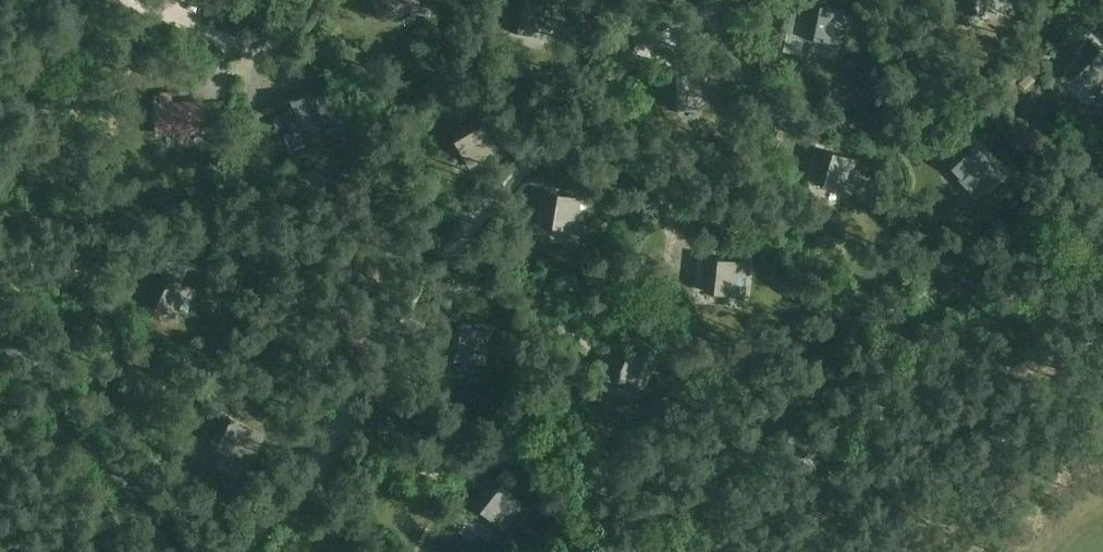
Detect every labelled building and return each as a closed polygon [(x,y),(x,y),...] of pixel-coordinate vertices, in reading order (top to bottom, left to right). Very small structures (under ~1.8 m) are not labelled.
[(419,9),(417,0),(373,0),(376,17),(419,9)] [(1007,4),(1006,0),(963,0),(967,14),(1007,4)] [(803,36),(844,45),(850,10),(805,2),(803,14),(807,15),(803,36)] [(1102,96),(1102,51),(1092,40),(1084,50),(1087,52),(1071,67),(1102,97),(1102,96)] [(666,108),(708,106),(707,72),(661,75),(661,87),(666,86),(666,108)] [(333,120),(320,88),(277,103),(282,115),(286,114),(293,134),(333,120)] [(206,132),(204,101),(173,102),(173,91),(162,91),(162,102),(155,102),(157,134),(206,132)] [(450,132),(469,168),(499,152),(478,112),(467,117),(469,121),(450,132)] [(991,185),(1002,174),(965,134),(957,142),(960,145),(944,160),(975,192),(987,181),(991,185)] [(813,182),(853,194),(862,161),(818,147),(815,160),(819,161),(813,182)] [(543,225),(585,232),(590,197),(549,191),(543,225)] [(703,291),(745,296),(749,261),(703,257),(702,269),(706,269),(703,291)] [(147,303),(185,320),(199,288),(157,269),(151,282),(155,284),(147,303)] [(444,357),(486,365),(493,331),(447,322),(445,334),(448,334),(444,357)] [(607,374),(645,393),(660,362),(622,344),(607,374)] [(267,434),(222,411),(217,421),(221,423),(211,442),(233,453),(232,455),(251,465),(267,434)] [(472,504),(505,530),(527,503),(491,475),(483,483),(487,486),(472,504)]
